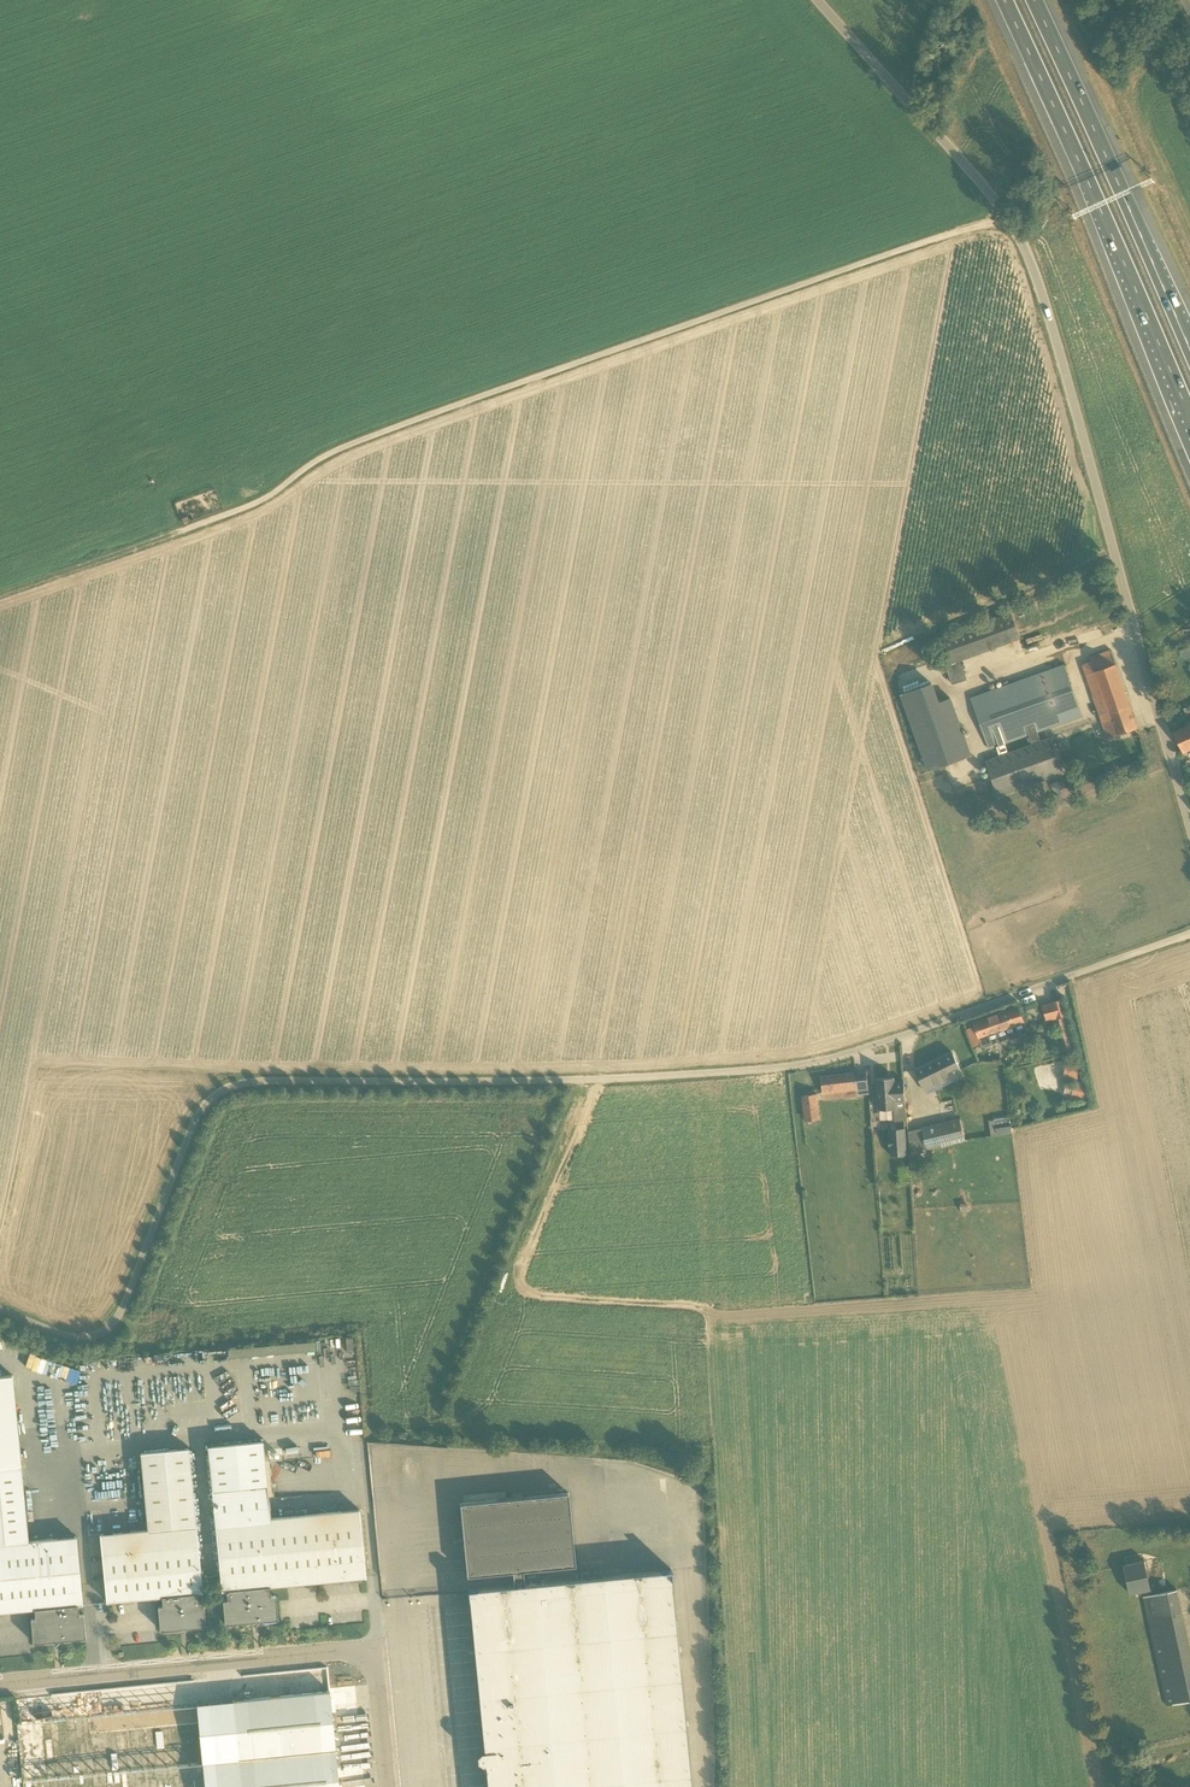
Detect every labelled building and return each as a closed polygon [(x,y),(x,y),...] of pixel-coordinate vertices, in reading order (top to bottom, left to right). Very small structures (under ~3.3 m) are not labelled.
[(954,684),(968,679),(964,668),(961,661),(1021,638),(1011,612),(937,640),(950,673),(954,684)] [(1110,711),(1119,735),(1138,727),(1111,649),(1090,656),(1092,660),(1083,663),(1087,676),(1101,715),(1110,711)] [(989,749),(997,747),(1000,754),(1008,751),(1005,744),(1028,735),(1032,745),(985,761),(998,797),(1063,774),(1051,738),(1040,741),(1037,732),(1062,724),(1059,714),(1080,706),(1065,664),(971,698),(989,749)] [(939,702),(932,684),(900,695),(927,772),(971,756),(951,698),(939,702)] [(1186,726),(1175,731),(1184,752),(1189,749),(1189,722),(1187,724),(1187,725),(1186,726)] [(1078,1050),(1068,1016),(1063,999),(1053,1002),(1044,1005),(1048,1021),(1056,1019),(1066,1053),(1078,1050)] [(999,1043),(1017,1037),(1013,1026),(1025,1022),(1019,1006),(974,1021),(980,1038),(995,1032),(999,1043)] [(923,1086),(929,1084),(959,1069),(953,1053),(917,1070),(923,1086)] [(1080,1073),(1083,1064),(1069,1060),(1067,1069),(1064,1077),(1077,1081),(1078,1081),(1080,1073)] [(867,1072),(856,1073),(858,1090),(859,1095),(870,1094),(867,1072)] [(824,1094),(858,1090),(856,1073),(822,1077),(824,1094)] [(895,1082),(895,1077),(877,1078),(879,1108),(894,1108),(895,1120),(907,1120),(905,1081),(895,1082)] [(1084,1101),(1087,1093),(1074,1090),(1072,1098),(1084,1101)] [(806,1120),(820,1119),(817,1094),(803,1096),(806,1120)] [(928,1149),(966,1140),(961,1118),(923,1127),(928,1149)] [(891,1155),(907,1154),(906,1127),(889,1128),(891,1155)] [(0,1375),(0,1466),(22,1464),(13,1374),(0,1375)] [(223,1599),(215,1600),(216,1616),(225,1615),(225,1624),(278,1619),(276,1595),(271,1595),(270,1586),(366,1577),(360,1508),(271,1517),(267,1483),(263,1440),(209,1445),(212,1488),(222,1590),(227,1590),(228,1599),(223,1599)] [(205,1617),(216,1616),(215,1600),(199,1602),(198,1593),(203,1592),(198,1543),(189,1447),(141,1451),(148,1529),(100,1533),(102,1552),(107,1602),(162,1596),(163,1606),(158,1606),(161,1630),(206,1626),(205,1617)] [(32,1630),(33,1642),(86,1637),(84,1613),(79,1613),(78,1604),(83,1604),(76,1536),(29,1541),(22,1464),(0,1466),(0,1612),(30,1609),(35,1608),(36,1618),(31,1618),(32,1630)] [(472,1626),(488,1786),(693,1786),(672,1570),(626,1575),(526,1584),(524,1570),(577,1565),(570,1493),(462,1503),(469,1575),(515,1571),(516,1585),(482,1588),(468,1589),(469,1603),(470,1603),(472,1626)] [(1131,1561),(1133,1592),(1155,1591),(1153,1560),(1131,1561)] [(1189,1701),(1189,1647),(1178,1590),(1143,1597),(1166,1706),(1189,1701)] [(339,1783),(330,1691),(233,1700),(242,1786),(294,1786),(339,1783)]
